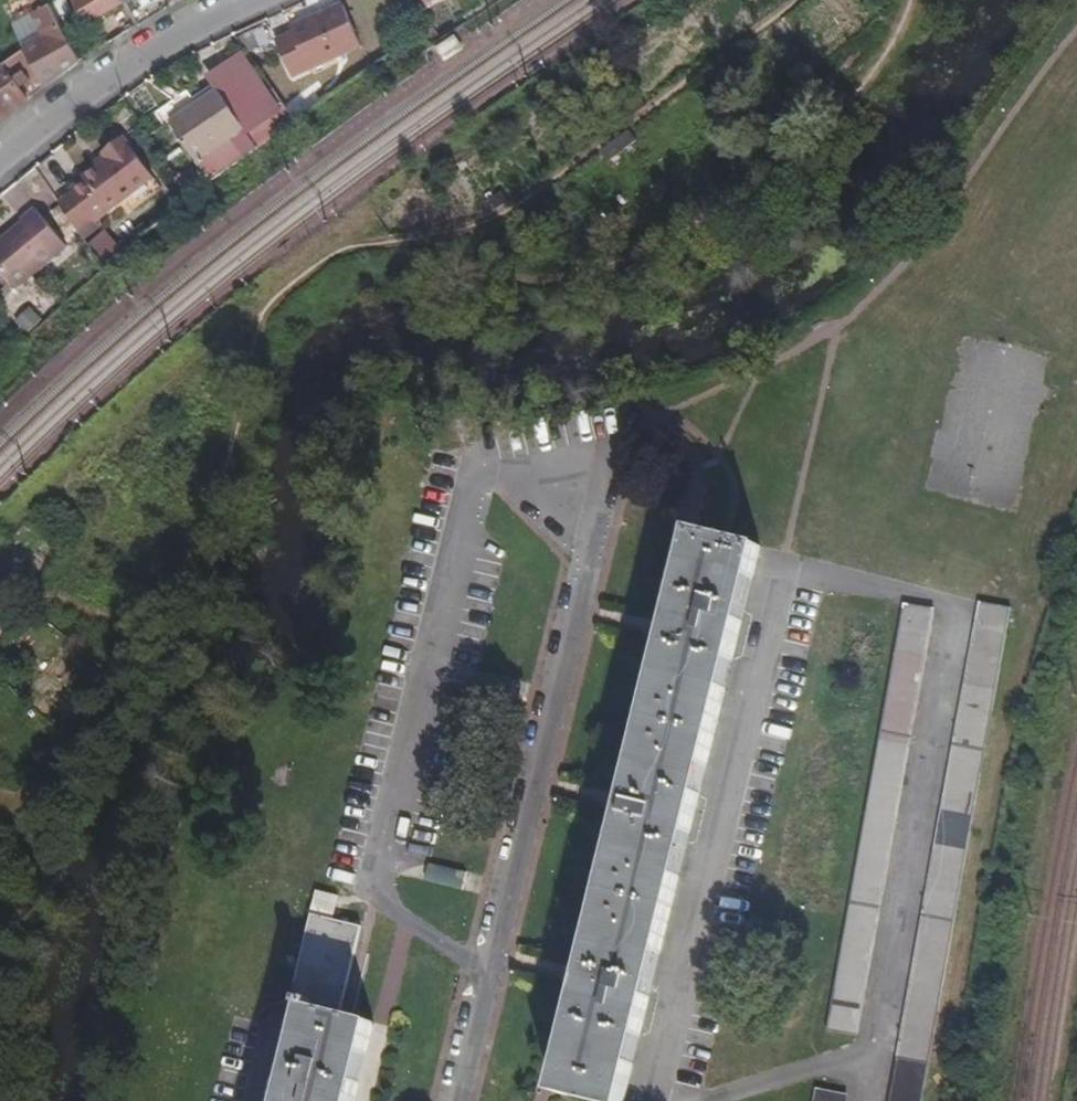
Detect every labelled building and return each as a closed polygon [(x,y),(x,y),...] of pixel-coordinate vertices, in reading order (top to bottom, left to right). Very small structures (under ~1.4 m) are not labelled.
[(34,8),(46,30),(28,43),(30,48),(48,82),(64,70),(83,56),(71,33),(70,30),(57,4),(55,0),(34,0),(37,6),(34,8)] [(57,4),(70,30),(86,21),(83,17),(89,13),(81,0),(62,0),(57,4)] [(92,18),(121,0),(81,0),(89,13),(92,18)] [(296,32),(277,41),(294,78),(363,46),(345,3),(294,26),(296,32)] [(46,30),(34,8),(15,18),(16,21),(28,43),(46,30)] [(103,41),(91,22),(71,33),(83,56),(103,41)] [(262,28),(246,36),(253,51),(270,43),(262,28)] [(12,108),(48,82),(30,48),(0,68),(0,117),(12,108)] [(219,95),(169,125),(193,165),(243,135),(219,95)] [(629,130),(601,151),(611,164),(638,142),(629,130)] [(73,191),(75,193),(98,222),(154,178),(123,139),(102,155),(107,160),(83,179),(85,182),(73,191)] [(98,222),(75,193),(60,204),(81,235),(98,222)] [(0,244),(0,267),(17,288),(68,246),(37,208),(24,219),(27,222),(0,244)] [(108,229),(87,241),(99,261),(120,248),(108,229)] [(30,307),(14,321),(26,334),(42,320),(30,307)] [(744,540),(694,528),(667,632),(625,806),(582,981),(556,1089),(606,1100),(625,1100),(762,544),(744,540)] [(1010,604),(980,599),(893,1100),(923,1100),(1010,604)] [(859,1033),(935,606),(904,600),(829,1028),(859,1033)] [(428,865),(425,881),(460,889),(464,872),(428,865)] [(308,1006),(342,1014),(364,926),(313,913),(291,1002),(308,1006)] [(308,1006),(284,1100),(356,1100),(376,1022),(342,1014),(308,1006)] [(850,1090),(819,1086),(816,1100),(848,1100),(850,1090)]
